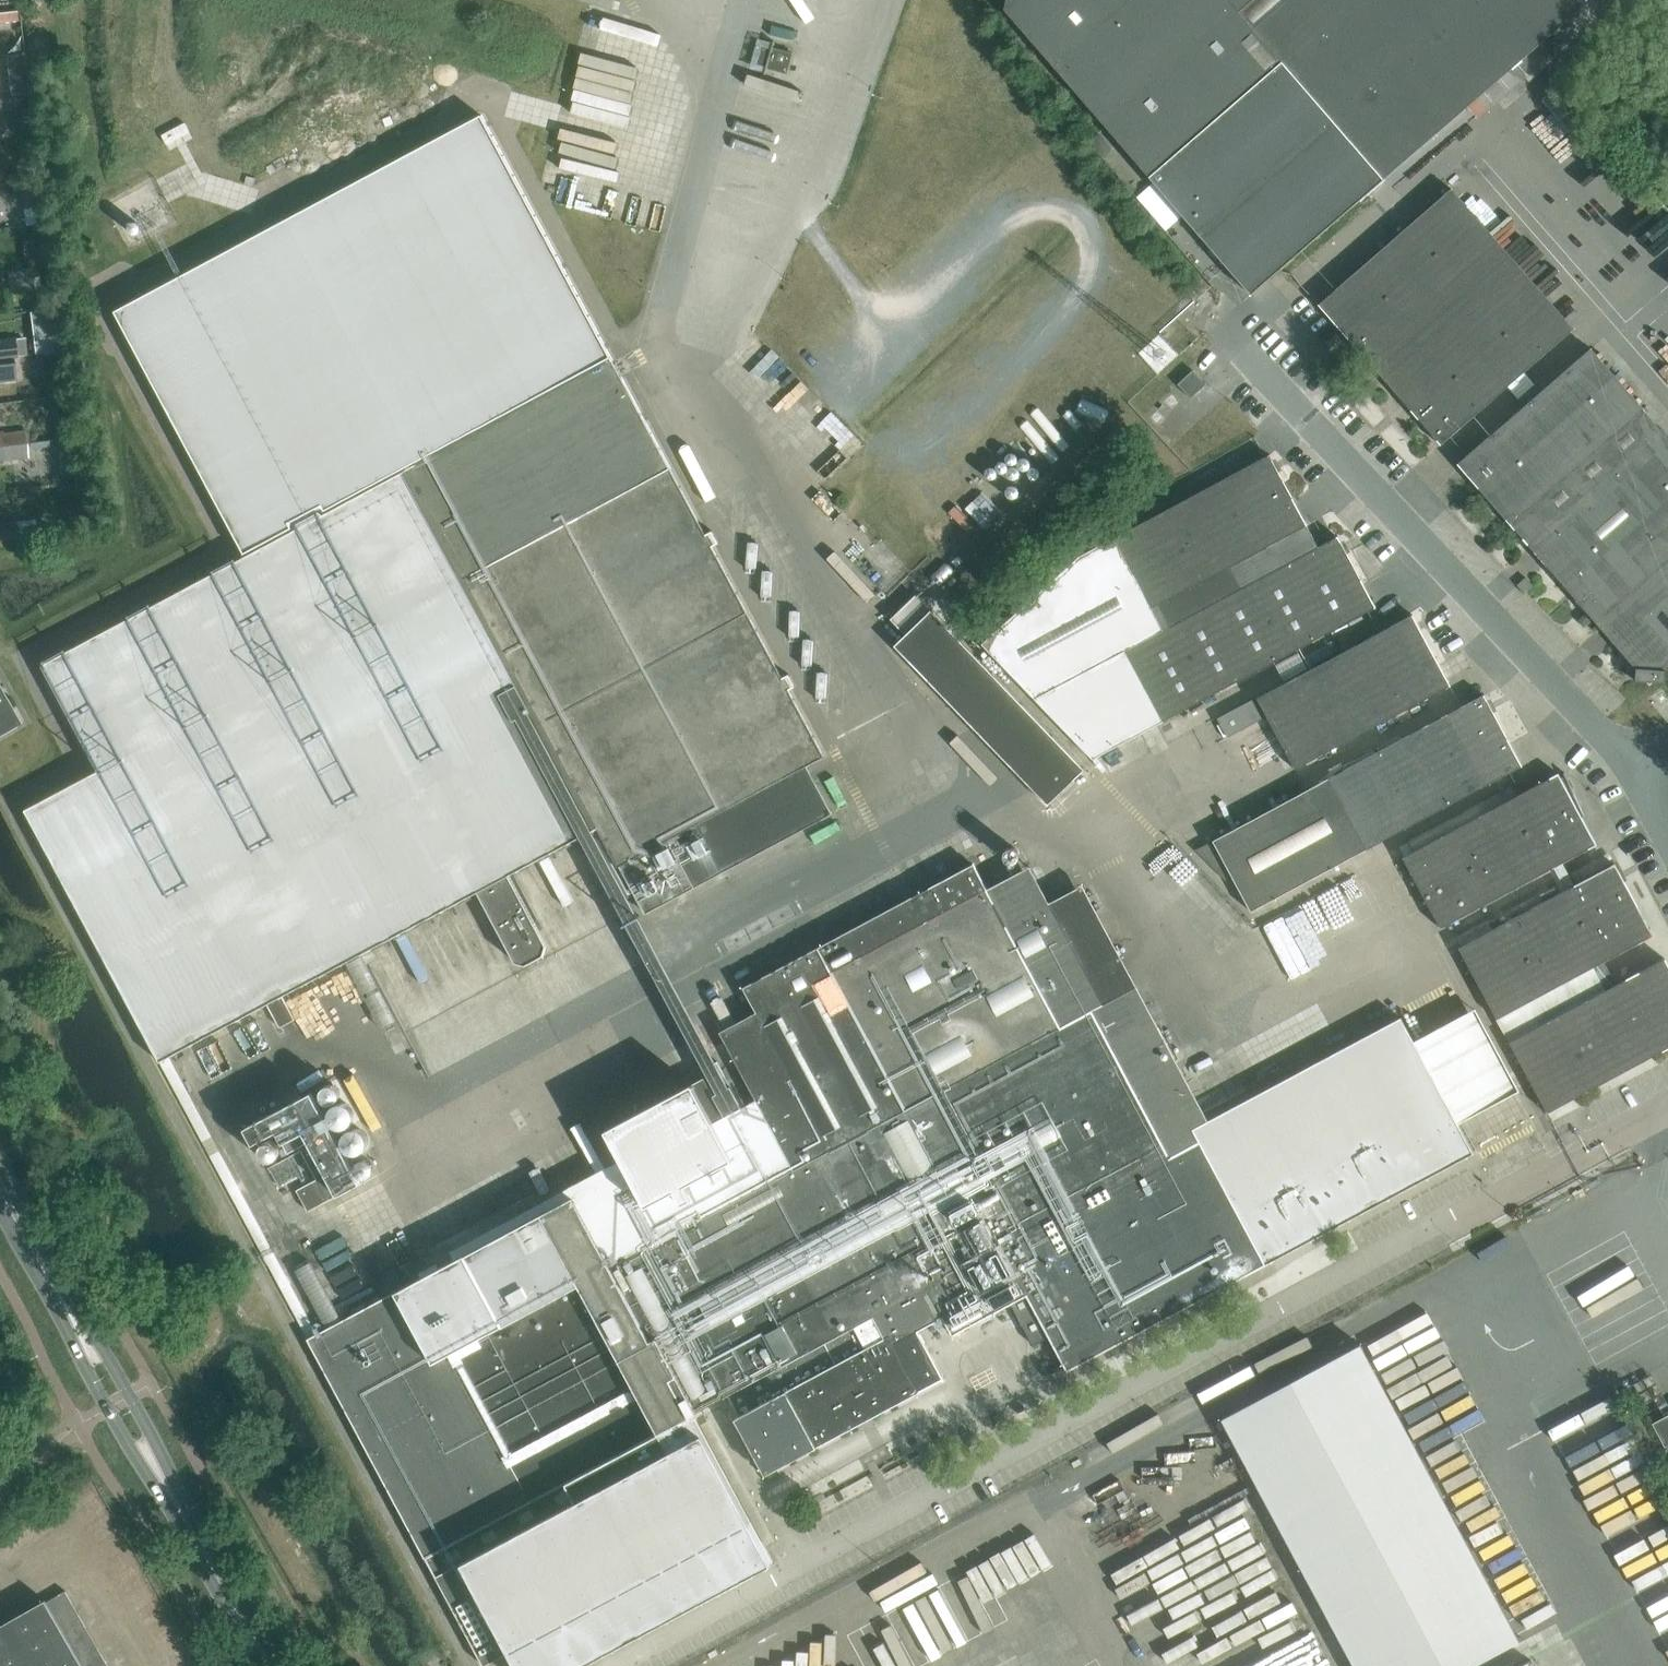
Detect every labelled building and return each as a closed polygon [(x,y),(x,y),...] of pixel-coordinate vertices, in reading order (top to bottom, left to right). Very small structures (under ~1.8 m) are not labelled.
[(1284,61),(1254,26),(1284,0),(1254,0),(1241,11),(1232,0),(1007,0),(1005,9),(1149,176),(1284,61)] [(1241,11),(1254,0),(1232,0),(1241,11)] [(1580,0),(1284,0),(1254,26),(1284,61),(1384,179),(1515,66),(1529,82),(1559,56),(1545,40),(1585,5),(1580,0)] [(18,20),(17,8),(0,10),(0,23),(18,20)] [(787,73),(793,52),(773,47),(775,41),(773,40),(771,47),(761,44),(755,65),(766,68),(764,74),(765,74),(767,68),(787,73)] [(23,54),(6,56),(11,96),(28,94),(23,54)] [(1651,74),(1667,93),(1667,59),(1651,74)] [(1384,179),(1284,61),(1149,176),(1251,294),(1384,179)] [(16,110),(14,96),(9,97),(0,98),(0,113),(16,110)] [(406,469),(612,359),(481,114),(114,311),(243,553),(241,554),(243,556),(406,469)] [(183,122),(160,135),(165,145),(188,132),(183,122)] [(1658,182),(1667,193),(1667,173),(1658,182)] [(37,183),(20,185),(23,210),(41,208),(37,183)] [(1574,328),(1466,204),(1452,188),(1319,304),(1441,445),(1574,328)] [(16,357),(16,351),(15,336),(0,338),(0,359),(16,357)] [(1510,523),(1643,407),(1591,347),(1458,464),(1510,523)] [(17,377),(15,357),(0,359),(0,379),(17,377)] [(463,577),(670,466),(612,359),(406,469),(463,577)] [(1178,384),(1191,398),(1206,384),(1193,370),(1178,384)] [(1527,543),(1660,427),(1643,407),(1510,523),(1527,543)] [(1660,427),(1527,543),(1578,602),(1667,524),(1667,435),(1660,427)] [(0,431),(0,447),(26,444),(24,428),(1,431),(0,431)] [(0,447),(0,461),(28,458),(26,444),(0,447)] [(1160,604),(1307,525),(1269,454),(1124,532),(1160,604)] [(747,611),(670,466),(463,577),(541,721),(747,611)] [(541,721),(463,577),(406,469),(243,556),(42,664),(98,770),(25,809),(160,1062),(267,1005),(283,996),(478,892),(516,962),(525,965),(544,955),(547,945),(509,875),(597,828),(541,721)] [(1160,604),(1124,532),(1117,518),(1106,524),(1084,535),(1092,549),(1079,556),(982,644),(1035,699),(1126,650),(1171,626),(1160,604)] [(0,521),(0,539),(37,535),(36,521),(16,523),(16,519),(0,521)] [(1667,562),(1667,524),(1578,602),(1597,624),(1667,562)] [(1171,626),(1318,547),(1307,525),(1160,604),(1171,626)] [(1164,721),(1368,611),(1376,607),(1338,536),(1318,547),(1171,626),(1126,650),(1164,721)] [(1597,624),(1636,668),(1635,680),(1665,682),(1666,670),(1667,668),(1667,562),(1597,624)] [(1533,585),(1527,578),(1526,576),(1517,584),(1525,592),(1533,585)] [(1048,805),(1085,769),(915,594),(889,619),(905,635),(894,645),(1048,805)] [(806,766),(824,756),(747,611),(541,721),(597,828),(618,866),(620,865),(645,912),(831,813),(806,766)] [(1295,769),(1431,696),(1451,685),(1413,615),(1257,698),(1266,716),(1295,769)] [(1164,721),(1126,650),(1035,699),(1094,759),(1164,721)] [(21,724),(0,688),(0,735),(21,724)] [(1368,848),(1507,773),(1522,766),(1484,695),(1330,777),(1368,848)] [(1266,716),(1257,698),(1218,719),(1228,736),(1266,716)] [(1558,773),(1519,794),(1403,858),(1441,928),(1554,867),(1560,878),(1569,874),(1562,863),(1597,844),(1582,817),(1583,817),(1584,818),(1585,818),(1565,772),(1564,773),(1565,776),(1561,778),(1558,773)] [(1368,848),(1330,777),(1195,849),(1226,881),(1232,878),(1250,912),(1368,848)] [(1569,874),(1560,878),(1566,890),(1459,948),(1497,1019),(1594,967),(1600,978),(1610,973),(1604,961),(1654,935),(1650,928),(1650,929),(1615,863),(1575,885),(1569,874)] [(799,1167),(1061,1027),(1044,996),(1087,973),(1049,902),(1043,905),(1038,895),(1028,901),(1015,876),(1010,878),(1009,877),(987,889),(974,864),(743,987),(772,1040),(736,1059),(757,1099),(794,1169),(799,1167)] [(1600,978),(1606,990),(1509,1042),(1547,1113),(1667,1048),(1667,963),(1665,958),(1616,984),(1610,973),(1600,978)] [(1606,990),(1600,978),(1594,967),(1497,1019),(1509,1042),(1606,990)] [(283,996),(267,1005),(280,1027),(295,1018),(283,996)] [(1002,1247),(1170,1156),(1201,1141),(1214,1133),(1208,1121),(1195,1097),(1185,1103),(1175,1083),(1185,1078),(1158,1027),(1114,1051),(1092,1010),(1061,1027),(799,1167),(890,1344),(943,1316),(953,1334),(1011,1303),(1027,1294),(1002,1247)] [(1474,1153),(1401,1018),(1208,1121),(1214,1133),(1201,1141),(1267,1264),(1474,1153)] [(714,1095),(725,1116),(742,1107),(717,1061),(705,1068),(718,1092),(714,1095)] [(299,1147),(328,1200),(361,1183),(312,1092),(245,1127),(253,1143),(277,1131),(289,1153),(299,1147)] [(1201,1141),(1170,1156),(1002,1247),(1027,1294),(1049,1336),(1067,1371),(1267,1264),(1201,1141)] [(890,1344),(799,1167),(794,1169),(749,1193),(733,1163),(687,1187),(703,1218),(648,1247),(728,1395),(743,1424),(740,1426),(748,1440),(751,1438),(767,1468),(768,1468),(809,1446),(811,1450),(817,1446),(815,1443),(854,1421),(856,1425),(875,1415),(873,1411),(914,1389),(912,1386),(916,1384),(908,1369),(904,1371),(890,1344)] [(612,1267),(574,1196),(465,1254),(503,1325),(612,1267)] [(612,1267),(503,1325),(452,1352),(531,1500),(693,1414),(724,1397),(728,1395),(648,1247),(612,1267)] [(503,1325),(465,1254),(395,1291),(433,1362),(452,1352),(503,1325)] [(531,1500),(452,1352),(433,1362),(395,1291),(307,1338),(425,1557),(531,1500)] [(1049,1336),(1027,1294),(1011,1303),(1033,1344),(1049,1336)] [(1519,1640),(1361,1344),(1222,1418),(1355,1665),(1472,1665),(1519,1640)] [(724,1397),(693,1414),(751,1523),(772,1561),(808,1542),(768,1468),(767,1468),(751,1438),(748,1440),(740,1426),(743,1424),(728,1395),(724,1397)] [(693,1414),(531,1500),(425,1557),(484,1665),(503,1656),(751,1523),(693,1414)] [(1652,1423),(1667,1452),(1667,1414),(1652,1423)] [(503,1656),(508,1665),(576,1665),(772,1561),(751,1523),(503,1656)] [(46,1599),(0,1626),(0,1665),(109,1665),(66,1590),(47,1601),(46,1599)]
